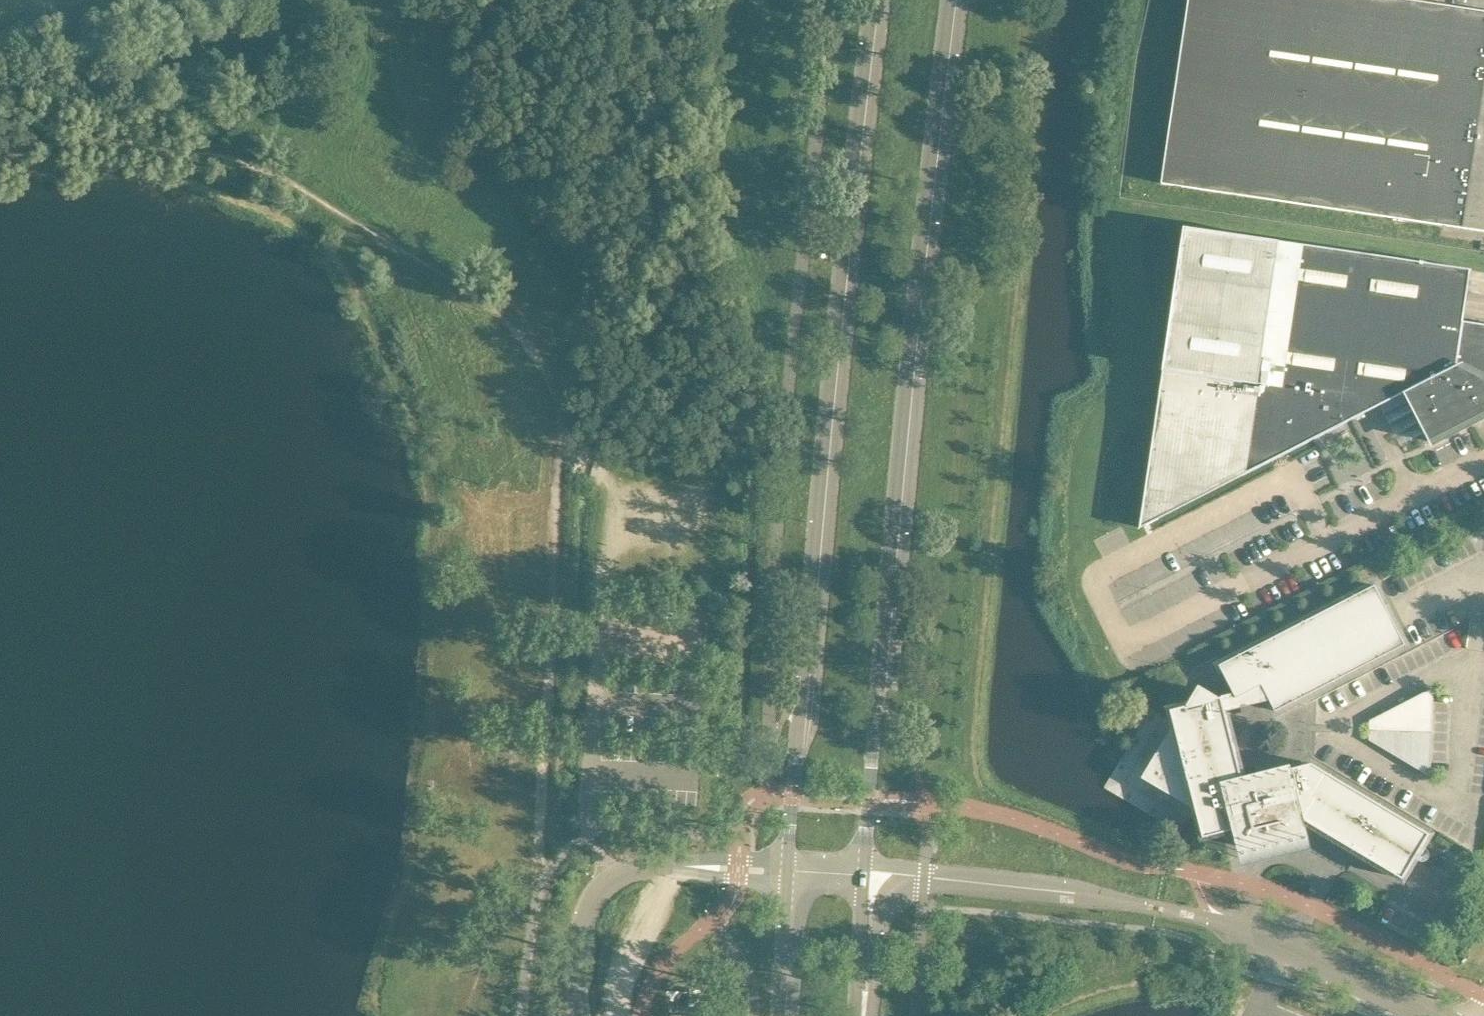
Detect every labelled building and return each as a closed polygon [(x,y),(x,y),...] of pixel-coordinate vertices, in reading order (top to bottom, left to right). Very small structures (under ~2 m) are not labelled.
[(1163,184),(1483,225),(1483,9),(1415,0),(1186,0),(1163,184)] [(1140,528),(1253,470),(1405,392),(1430,441),(1483,413),(1483,323),(1464,320),(1445,317),(1452,266),(1432,263),(1279,240),(1185,226),(1140,528)] [(1160,758),(1150,775),(1195,802),(1204,836),(1234,829),(1238,828),(1243,846),(1303,831),(1301,819),(1304,818),(1404,878),(1416,857),(1430,833),(1413,822),(1312,762),(1244,780),(1225,706),(1240,703),(1269,696),(1276,710),(1388,653),(1406,644),(1375,584),(1358,594),(1220,664),(1236,696),(1220,700),(1201,688),(1193,703),(1171,709),(1177,730),(1160,758)] [(1368,740),(1430,771),(1431,694),(1368,725),(1368,740)]
